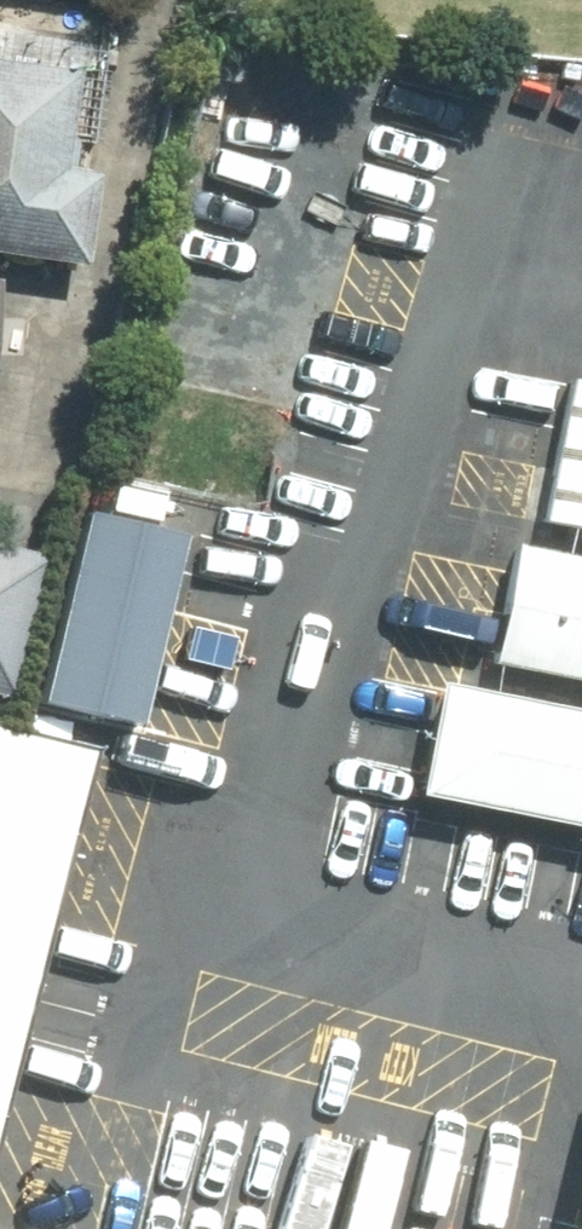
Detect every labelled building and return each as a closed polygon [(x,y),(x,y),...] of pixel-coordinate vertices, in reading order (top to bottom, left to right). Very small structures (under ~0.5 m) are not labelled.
[(0,67),(0,264),(76,275),(89,180),(49,174),(63,76),(0,67)] [(565,387),(536,523),(581,533),(581,391),(565,387)] [(177,566),(76,543),(52,646),(154,669),(177,566)] [(511,547),(487,667),(581,687),(581,561),(511,547)] [(0,549),(0,703),(7,704),(39,557),(0,549)] [(130,674),(48,655),(36,710),(118,729),(130,674)] [(429,694),(407,804),(581,840),(581,725),(429,694)] [(75,722),(39,713),(32,743),(68,752),(75,722)] [(79,760),(0,740),(0,1066),(79,760)]
